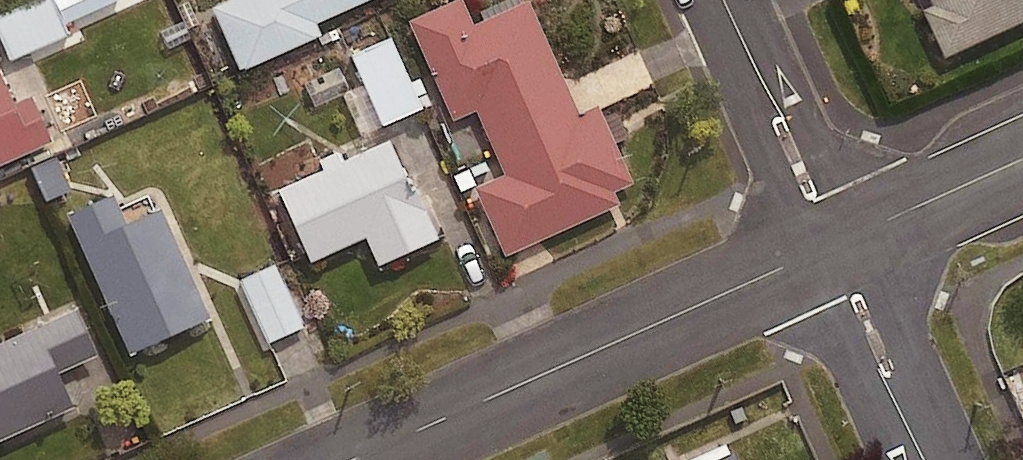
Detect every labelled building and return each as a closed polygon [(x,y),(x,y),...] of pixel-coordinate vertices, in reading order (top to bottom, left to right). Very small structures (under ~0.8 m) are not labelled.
[(53,0),(49,0),(0,20),(0,37),(11,63),(69,39),(53,0)] [(215,12),(243,75),(322,40),(317,28),(380,0),(241,0),(215,12)] [(931,10),(923,14),(946,61),(1022,25),(1022,0),(926,0),(931,10)] [(462,3),(411,26),(453,121),(476,111),(507,180),(477,193),(506,257),(620,206),(615,196),(634,187),(598,105),(579,113),(530,4),(473,29),(462,3)] [(423,111),(391,40),(351,58),(383,129),(423,111)] [(52,147),(32,100),(14,108),(0,76),(0,169),(52,147)] [(390,145),(277,195),(309,267),(365,243),(378,272),(435,247),(390,145)] [(54,159),(29,170),(46,206),(70,195),(54,159)] [(209,324),(160,214),(79,250),(128,360),(209,324)] [(303,330),(274,269),(240,285),(269,346),(303,330)] [(0,349),(0,445),(73,413),(57,378),(97,361),(77,315),(0,349)] [(728,445),(694,459),(735,459),(728,445)]
